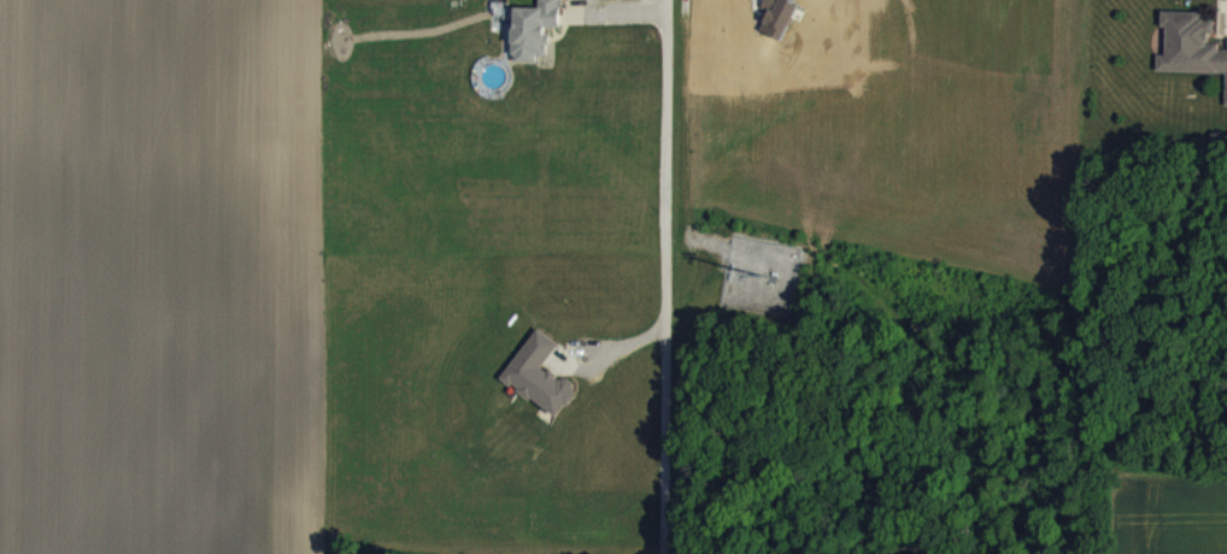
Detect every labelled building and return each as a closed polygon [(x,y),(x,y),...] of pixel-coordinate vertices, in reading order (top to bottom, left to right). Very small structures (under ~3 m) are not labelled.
[(560,8),(539,9),(539,21),(513,21),(514,76),(537,75),(537,69),(549,69),(548,41),(560,41),(560,8)] [(1219,64),(1219,58),(1209,57),(1210,47),(1215,47),(1215,35),(1202,34),(1202,26),(1163,25),(1162,40),(1167,40),(1167,69),(1158,69),(1157,84),(1226,86),(1226,119),(1226,64),(1219,64)]
